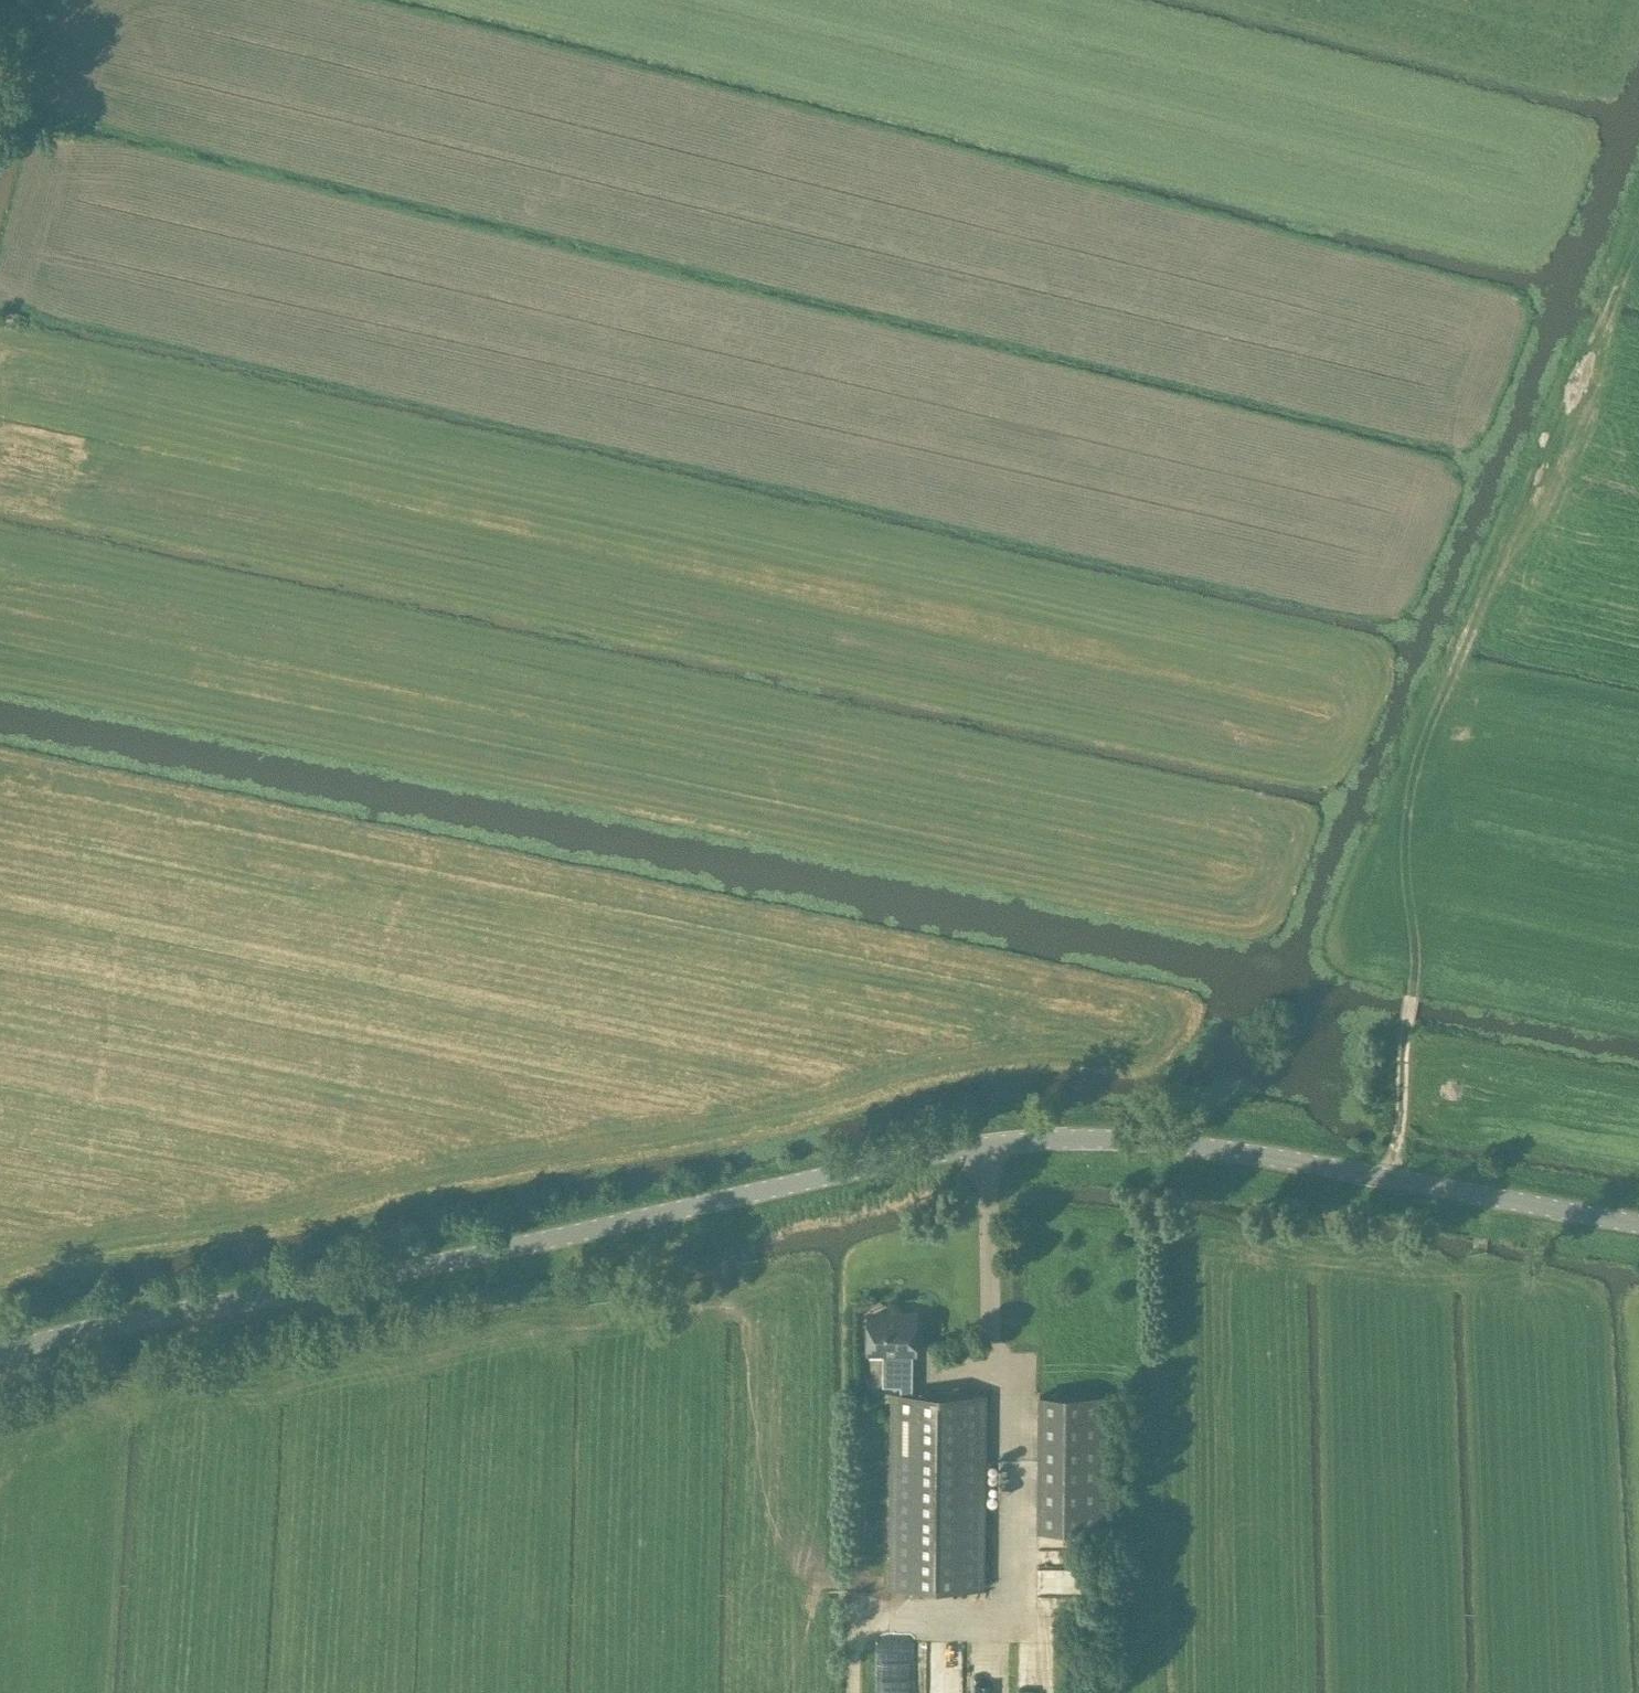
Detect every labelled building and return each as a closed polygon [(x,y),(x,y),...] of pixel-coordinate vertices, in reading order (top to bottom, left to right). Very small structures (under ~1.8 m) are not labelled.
[(9,35),(0,34),(0,54),(7,54),(9,35)] [(902,1384),(902,1393),(912,1393),(912,1353),(916,1352),(916,1311),(897,1311),(897,1316),(869,1316),(869,1352),(884,1352),(884,1384),(902,1384)] [(987,1394),(912,1393),(902,1393),(890,1393),(889,1588),(985,1588),(987,1394)] [(1039,1394),(1037,1530),(1105,1531),(1107,1395),(1039,1394)] [(879,1670),(878,1692),(915,1692),(916,1671),(879,1670)]
